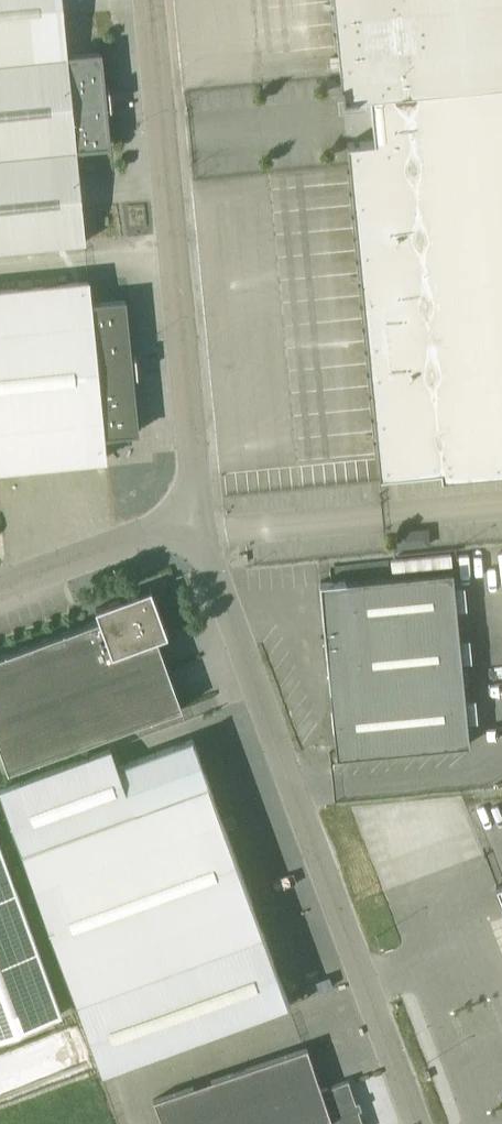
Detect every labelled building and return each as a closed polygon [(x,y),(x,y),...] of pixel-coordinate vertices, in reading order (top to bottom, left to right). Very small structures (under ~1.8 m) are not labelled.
[(62,0),(0,0),(0,80),(102,70),(100,52),(68,55),(62,0)] [(343,97),(370,95),(374,138),(347,141),(379,472),(440,466),(441,474),(501,468),(501,0),(333,0),(343,97)] [(102,70),(0,80),(0,249),(86,241),(77,147),(109,144),(106,107),(110,107),(111,107),(110,88),(108,89),(104,89),(102,70)] [(88,281),(0,290),(0,466),(105,457),(103,435),(138,431),(132,374),(136,374),(137,375),(138,374),(136,355),(135,355),(135,356),(130,356),(125,300),(90,303),(88,281)] [(336,756),(469,743),(453,570),(320,582),(336,756)] [(145,590),(95,608),(99,619),(0,655),(0,748),(8,770),(182,707),(157,638),(168,634),(154,597),(148,599),(145,590)] [(111,747),(0,788),(0,794),(102,1073),(291,1004),(194,738),(118,766),(111,747)] [(62,1013),(16,888),(0,894),(0,1035),(62,1013)] [(307,1046),(154,1098),(162,1123),(364,1123),(348,1079),(321,1088),(307,1046)]
